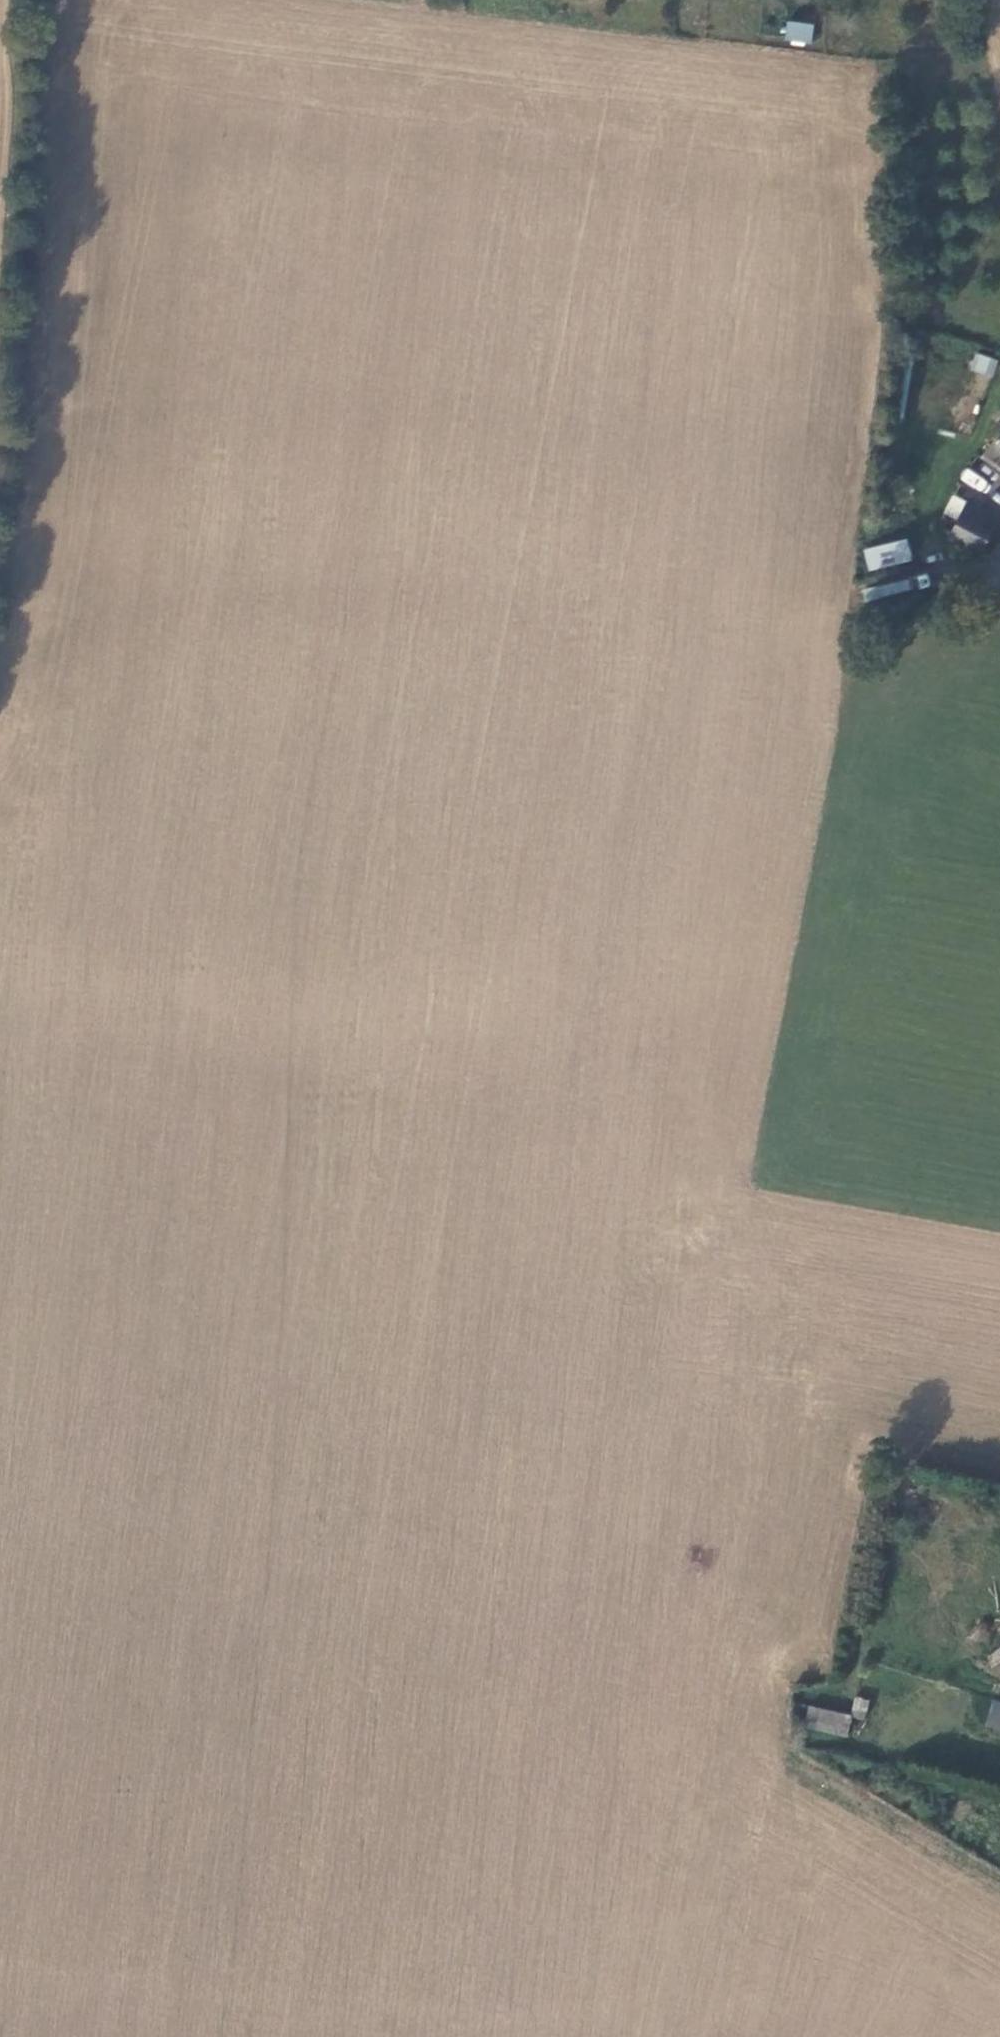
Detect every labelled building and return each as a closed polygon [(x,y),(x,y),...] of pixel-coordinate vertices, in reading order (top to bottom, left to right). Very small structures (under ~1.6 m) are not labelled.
[(811,44),(813,23),(785,21),(784,41),(811,44)] [(976,351),(970,370),(992,377),(998,359),(976,351)] [(986,554),(999,527),(999,523),(967,504),(950,537),(984,557),(986,554)] [(867,571),(913,561),(907,538),(862,549),(867,571)] [(919,561),(873,570),(876,585),(861,588),(864,600),(924,588),(919,561)] [(871,1702),(847,1696),(842,1715),(854,1718),(866,1720),(871,1702)] [(997,1703),(989,1728),(999,1732),(999,1703),(997,1703)] [(842,1715),(811,1707),(807,1727),(849,1737),(854,1718),(842,1715)]
